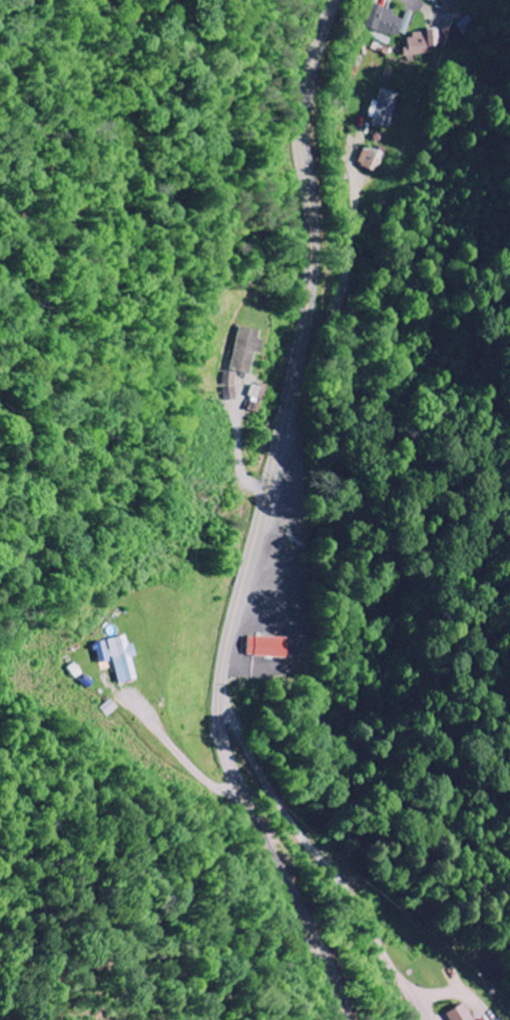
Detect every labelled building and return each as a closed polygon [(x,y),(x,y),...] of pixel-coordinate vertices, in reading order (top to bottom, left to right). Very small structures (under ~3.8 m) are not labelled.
[(365,29),(399,38),(404,19),(394,17),(395,11),(371,5),(365,29)] [(414,14),(408,11),(401,30),(407,33),(414,14)] [(466,41),(462,35),(476,26),(470,17),(445,32),(454,48),(466,41)] [(407,36),(409,49),(404,49),(406,58),(430,54),(430,49),(443,47),(441,31),(407,36)] [(392,129),(399,93),(381,90),(379,102),(374,101),(370,125),(392,129)] [(387,153),(366,146),(360,165),(380,172),(387,153)] [(261,331),(242,327),(234,371),(252,375),(256,353),(263,354),(265,341),(259,340),(261,331)] [(97,644),(101,664),(114,661),(120,685),(137,681),(132,658),(137,657),(134,645),(129,646),(126,637),(97,644)] [(250,637),(249,658),(290,659),(291,639),(250,637)] [(120,708),(113,700),(102,709),(110,718),(120,708)] [(452,1019),(476,1019),(467,1005),(449,1015),(452,1019)]
